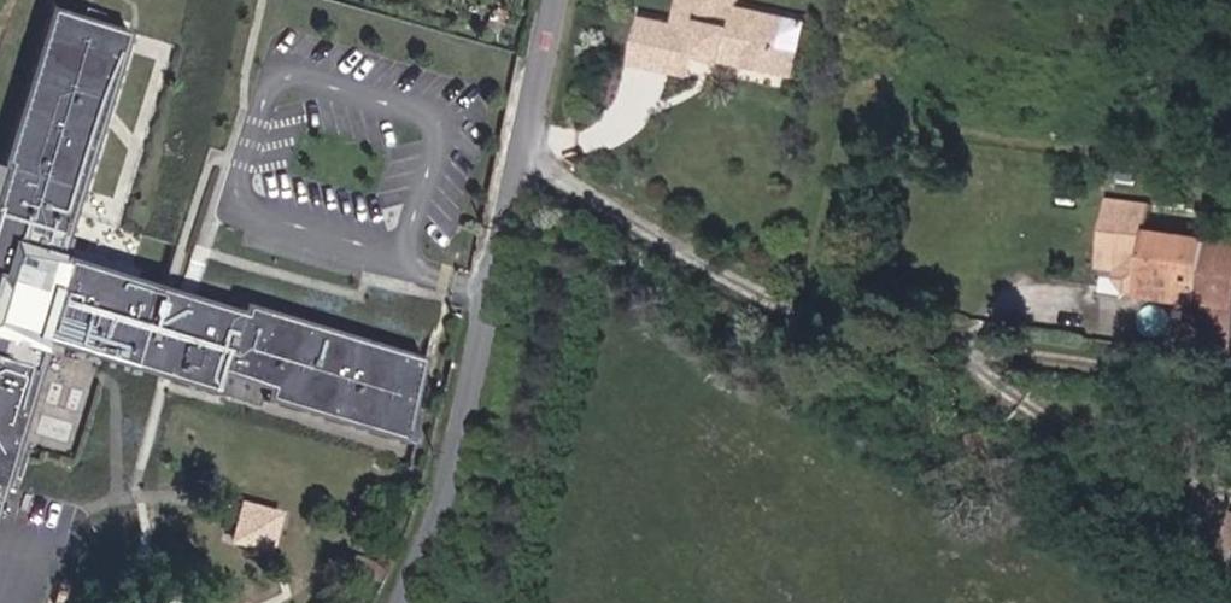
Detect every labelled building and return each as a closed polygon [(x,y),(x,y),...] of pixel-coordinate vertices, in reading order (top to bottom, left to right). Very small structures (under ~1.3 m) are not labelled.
[(786,18),(738,7),(739,0),(682,0),(677,25),(642,17),(637,41),(695,55),(773,72),(786,18)] [(44,2),(0,146),(0,493),(46,340),(214,392),(217,384),(400,440),(423,355),(241,299),(239,307),(60,252),(128,28),(44,2)] [(795,76),(807,23),(786,18),(773,72),(795,76)] [(690,76),(695,55),(637,41),(632,63),(690,76)] [(1202,302),(1208,266),(1146,257),(1150,232),(1105,226),(1097,288),(1116,291),(1114,304),(1124,316),(1199,327),(1202,302)] [(1211,239),(1211,240),(1208,266),(1202,302),(1199,327),(1194,360),(1230,365),(1230,363),(1230,241),(1211,239)] [(238,497),(227,540),(273,552),(284,509),(238,497)]
